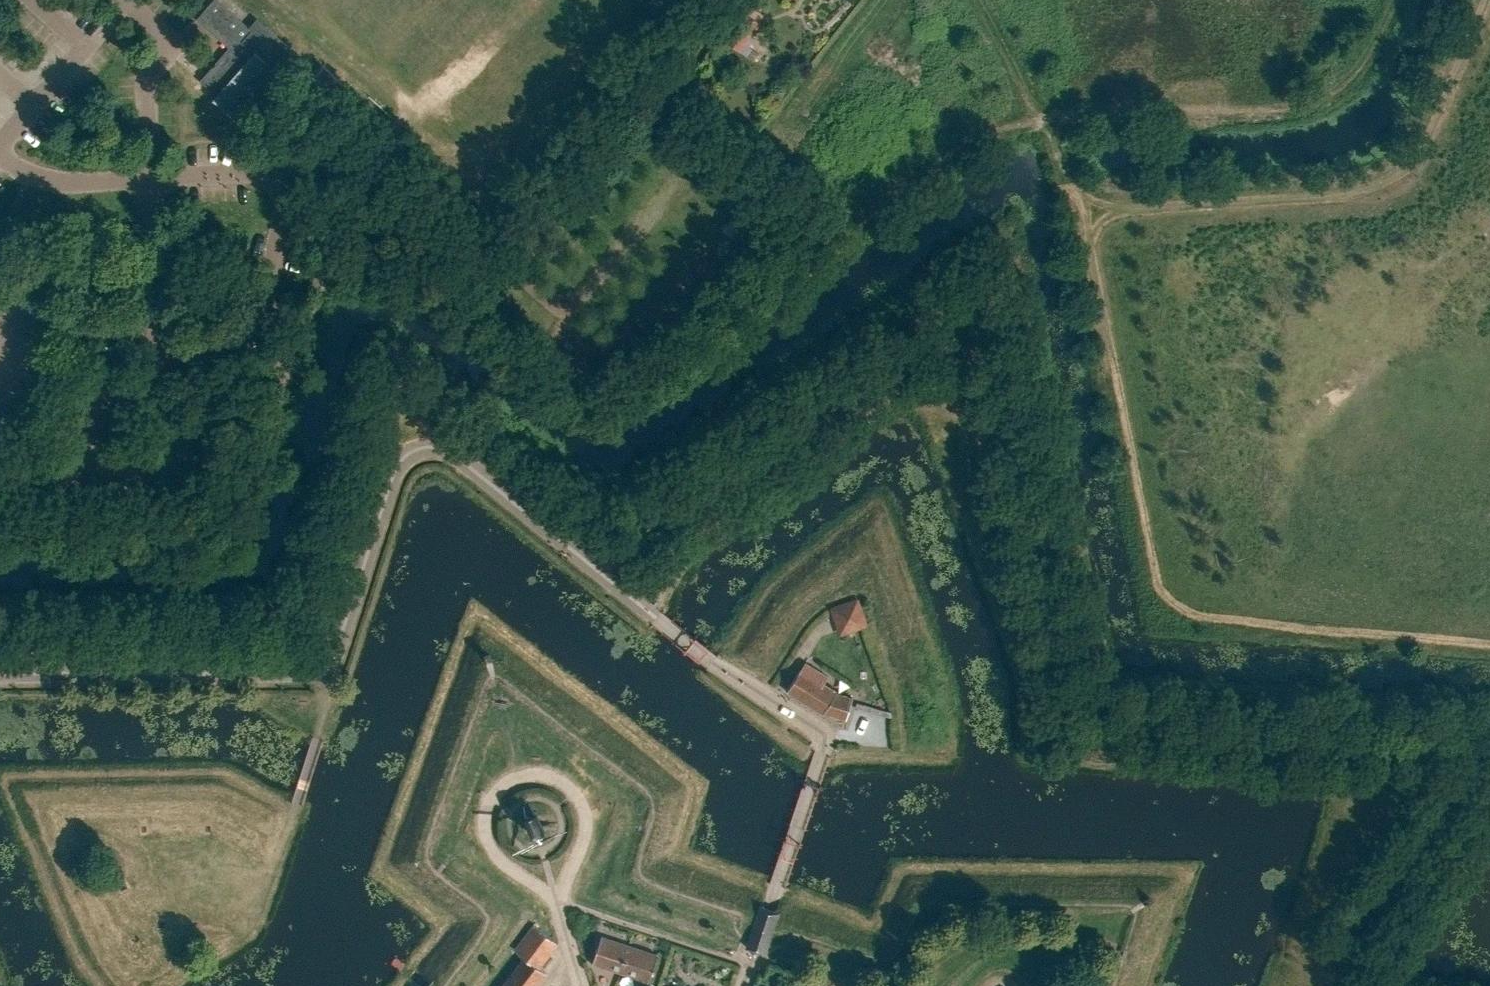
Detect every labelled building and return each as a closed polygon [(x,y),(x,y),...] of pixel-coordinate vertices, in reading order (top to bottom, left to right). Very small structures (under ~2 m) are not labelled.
[(216,96),(213,100),(235,120),(277,72),(273,68),(290,48),(260,22),(252,31),(217,0),(215,0),(197,20),(229,49),(200,82),(216,96)] [(748,15),(727,42),(741,53),(761,25),(748,15)] [(18,410),(2,400),(0,403),(0,438),(18,410)] [(833,611),(841,631),(863,623),(856,603),(833,611)] [(492,662),(486,663),(489,676),(492,675),(495,675),(492,662)] [(824,685),(828,678),(805,664),(801,671),(801,670),(787,692),(823,715),(824,714),(846,720),(853,699),(836,694),(837,693),(824,685)] [(523,830),(535,839),(539,838),(549,826),(548,822),(536,812),(531,813),(522,825),(523,830)] [(128,883),(113,889),(115,895),(130,889),(128,883)] [(1147,899),(1142,902),(1144,904),(1145,906),(1149,903),(1150,904),(1155,901),(1151,895),(1146,898),(1147,899)] [(771,910),(762,907),(748,950),(758,953),(767,956),(781,913),(771,910)] [(166,920),(159,919),(157,935),(163,936),(166,920)] [(541,970),(560,944),(529,921),(510,948),(541,970)] [(601,937),(592,964),(621,973),(630,947),(601,937)] [(630,947),(621,973),(649,983),(658,956),(630,947)] [(546,973),(541,970),(525,958),(504,985),(537,985),(540,982),(540,981),(546,973)]
